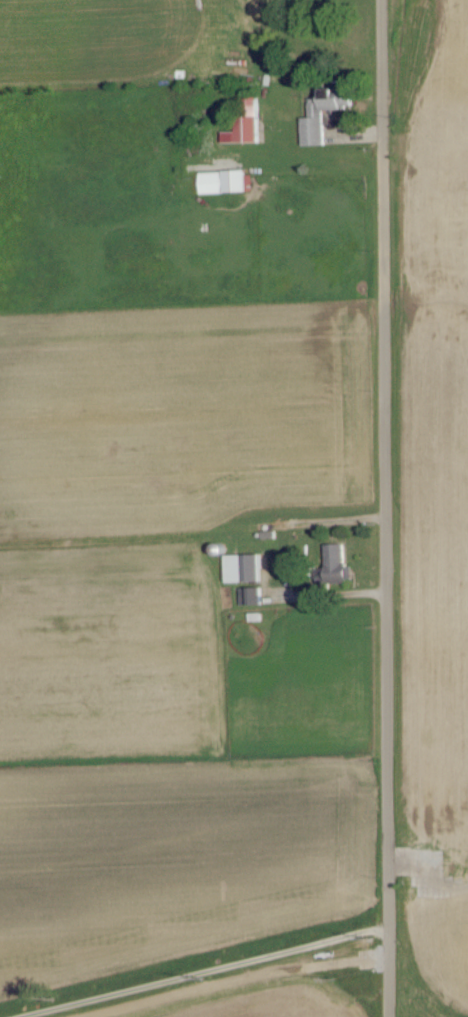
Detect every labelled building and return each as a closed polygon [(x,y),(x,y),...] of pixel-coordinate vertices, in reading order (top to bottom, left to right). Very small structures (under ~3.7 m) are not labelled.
[(328,146),(326,110),(357,109),(356,89),(322,90),(322,99),(310,100),(311,118),(303,119),(304,147),(328,146)] [(225,144),(264,143),(263,99),(238,100),(239,132),(225,132),(225,144)] [(251,171),(203,173),(204,195),(251,194),(251,171)] [(348,565),(347,543),(328,544),(330,583),(355,582),(354,565),(348,565)] [(264,554),(227,555),(228,583),(264,582),(264,554)] [(265,587),(240,588),(241,605),(265,604),(265,587)]
